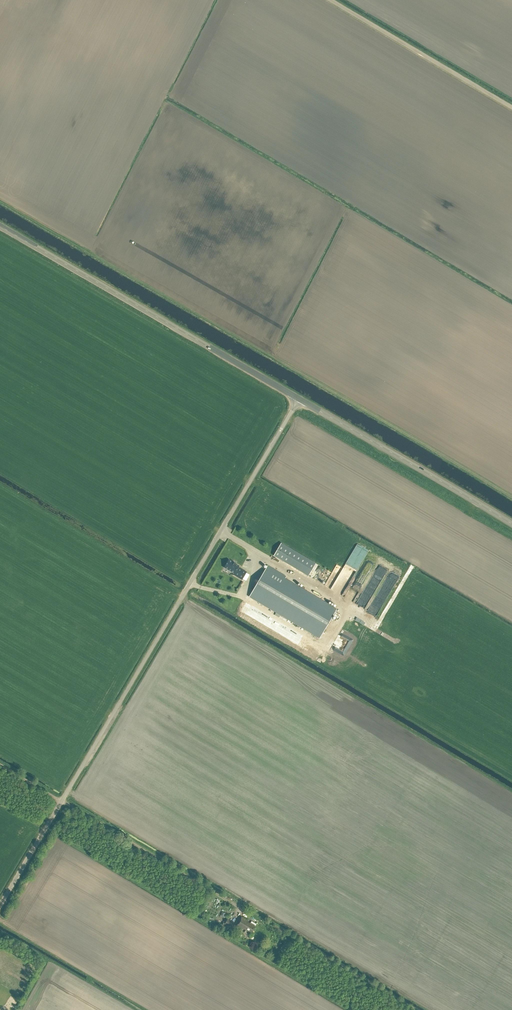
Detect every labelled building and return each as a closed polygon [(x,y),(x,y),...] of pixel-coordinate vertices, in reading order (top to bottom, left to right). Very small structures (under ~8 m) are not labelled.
[(275,555),(288,563),(295,551),(282,543),(275,555)] [(234,574),(243,579),(247,572),(239,567),(240,565),(230,559),(225,567),(235,573),(234,574)] [(269,566),(250,597),(320,638),(337,610),(285,579),(287,577),(269,566)] [(354,585),(361,575),(354,570),(347,580),(354,585)] [(330,581),(327,584),(326,583),(324,585),(330,590),(334,585),(330,581)] [(344,603),(350,607),(358,595),(355,593),(356,592),(353,590),(344,603)] [(360,611),(361,609),(371,613),(373,609),(360,603),(357,610),(360,611)] [(330,626),(322,637),(327,640),(335,629),(330,626)] [(251,933),(255,926),(247,921),(247,920),(242,917),(236,926),(242,930),(243,928),(246,930),(245,932),(249,935),(251,933)]
